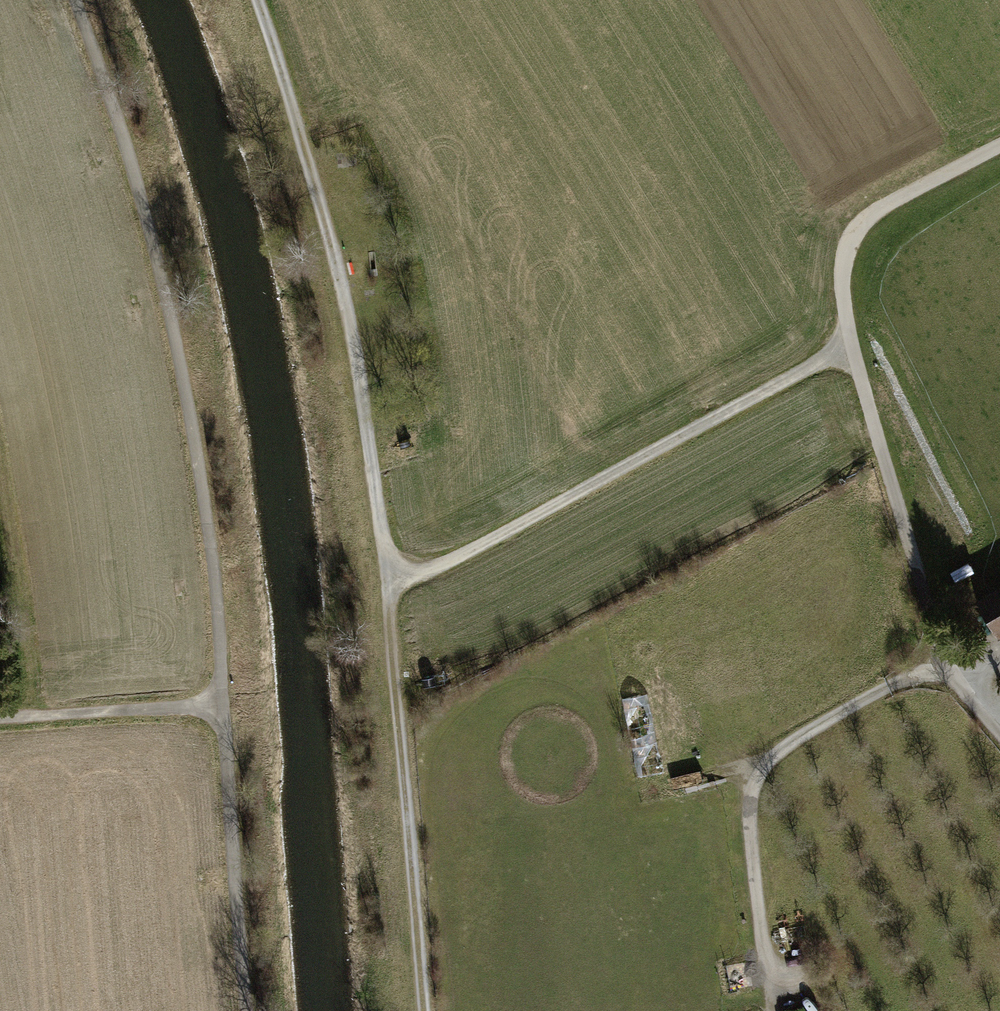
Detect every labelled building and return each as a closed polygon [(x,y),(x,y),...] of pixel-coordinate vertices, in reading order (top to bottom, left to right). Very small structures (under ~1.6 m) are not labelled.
[(971,599),(994,637),(999,634),(999,582),(971,599)]
